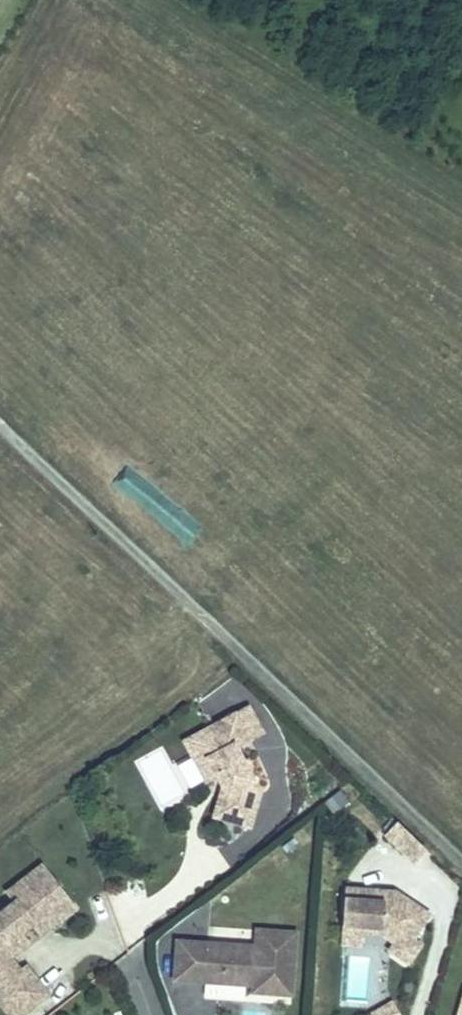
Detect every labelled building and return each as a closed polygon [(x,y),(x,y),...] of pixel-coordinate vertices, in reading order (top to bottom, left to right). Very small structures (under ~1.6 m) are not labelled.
[(263,733),(249,706),(236,713),(250,740),(263,733)] [(261,792),(250,772),(251,768),(249,763),(244,761),(237,747),(250,740),(236,713),(207,729),(214,742),(191,754),(206,782),(217,777),(225,773),(229,782),(224,784),(223,787),(214,817),(251,828),(261,792)] [(214,742),(207,729),(184,741),(191,754),(214,742)] [(229,782),(225,773),(217,777),(223,787),(224,784),(229,782)] [(396,845),(408,832),(398,823),(386,835),(396,845)] [(426,851),(408,832),(396,845),(415,863),(426,851)] [(13,940),(21,934),(33,925),(41,934),(75,908),(42,866),(8,892),(16,903),(0,915),(0,966),(10,958),(20,950),(13,940)] [(413,940),(430,916),(413,905),(396,903),(396,893),(346,890),(344,927),(361,928),(361,934),(364,934),(382,935),(395,944),(390,951),(409,964),(421,945),(413,940)] [(413,905),(396,893),(396,903),(413,905)] [(363,945),(364,934),(361,934),(361,928),(344,927),(342,944),(363,945)] [(292,995),(296,933),(258,931),(256,947),(178,941),(175,980),(254,986),(253,993),(292,995)] [(28,944),(21,934),(13,940),(20,950),(28,944)] [(21,972),(10,958),(0,966),(0,988),(21,972)] [(27,967),(21,972),(0,988),(0,1003),(10,1014),(22,1014),(48,995),(27,967)] [(370,1012),(371,1014),(400,1014),(393,1001),(370,1012)]
